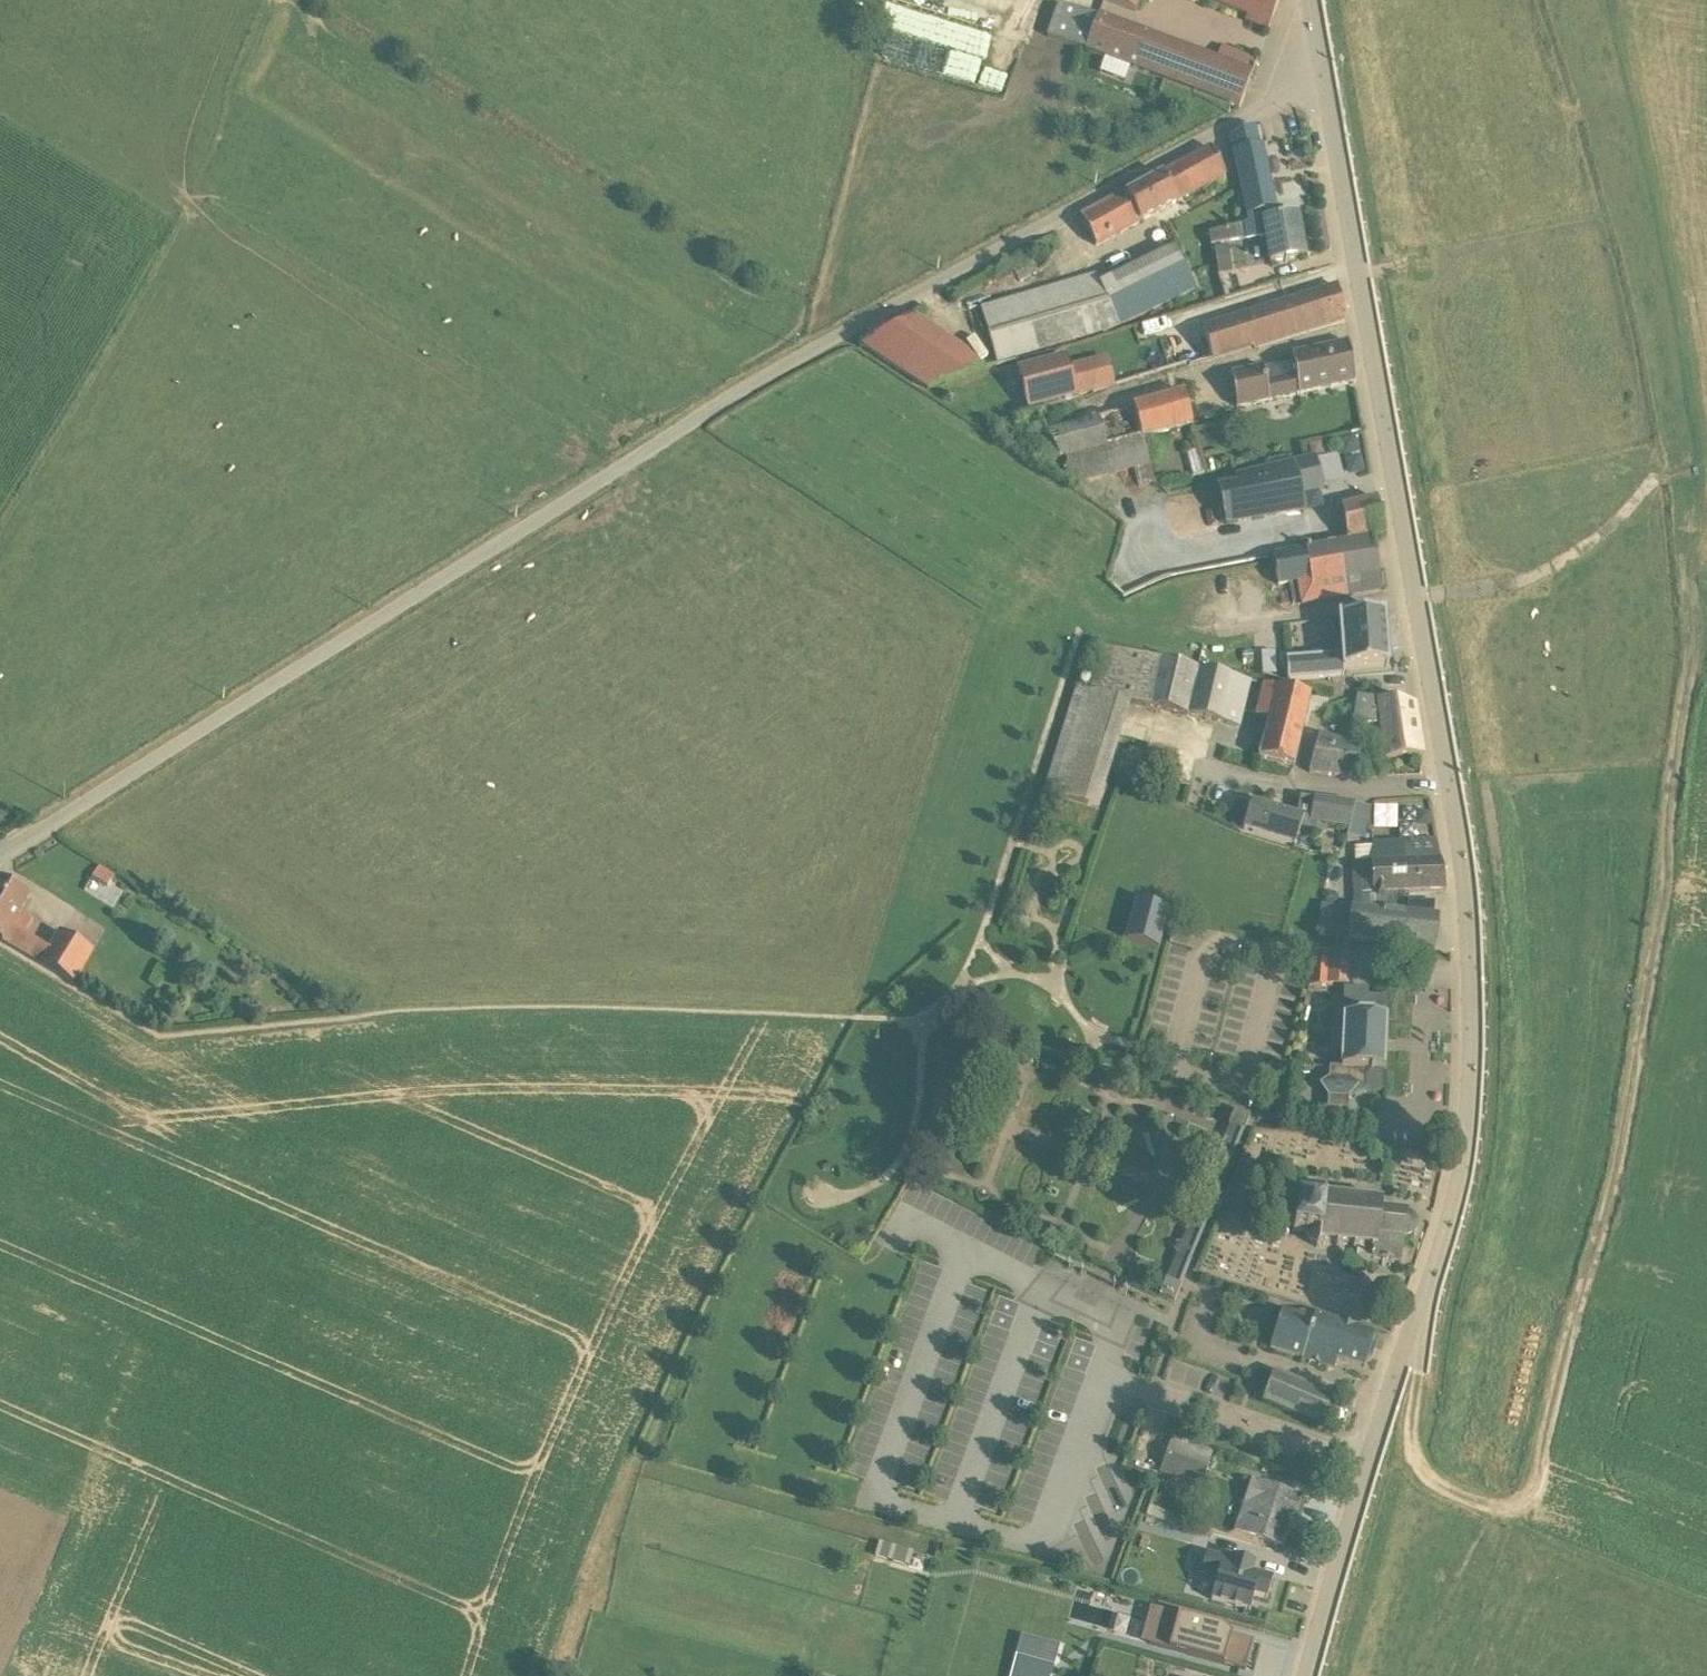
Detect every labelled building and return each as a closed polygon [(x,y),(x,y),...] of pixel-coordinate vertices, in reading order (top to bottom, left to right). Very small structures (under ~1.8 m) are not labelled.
[(1134,22),(1142,0),(1084,0),(1134,22)] [(1242,32),(1265,40),(1279,0),(1170,0),(1243,28),(1242,32)] [(1045,46),(1236,118),(1254,70),(1218,58),(1213,69),(1096,26),(1094,28),(1055,14),(1045,46)] [(968,66),(881,38),(873,61),(961,89),(968,66)] [(1103,69),(1097,83),(1121,92),(1126,77),(1103,69)] [(1256,156),(1252,136),(1227,148),(1244,225),(1244,226),(1274,219),(1260,156),(1256,156)] [(1208,158),(1166,180),(1078,229),(1095,258),(1138,234),(1175,214),(1223,187),(1208,158)] [(1260,249),(1266,275),(1303,269),(1295,226),(1244,234),(1206,244),(1208,256),(1242,250),(1242,252),(1260,249)] [(978,318),(995,374),(1116,338),(1194,300),(1173,256),(1097,293),(1092,284),(978,318)] [(1211,259),(1215,285),(1229,283),(1225,257),(1211,259)] [(1335,297),(1179,345),(1189,376),(1341,332),(1335,297)] [(1229,382),(1235,418),(1353,391),(1345,353),(1289,364),(1293,387),(1263,392),(1261,376),(1229,382)] [(1068,375),(1065,364),(1016,377),(1028,420),(1114,397),(1105,365),(1068,375)] [(1153,493),(1140,450),(1190,436),(1181,402),(1043,443),(1041,439),(1049,436),(1044,419),(1013,428),(999,434),(1005,452),(1020,446),(1040,480),(1070,496),(1131,480),(1136,498),(1153,493)] [(1216,496),(1214,497),(1221,535),(1304,522),(1299,506),(1320,501),(1312,467),(1214,488),(1216,496)] [(1374,510),(1338,517),(1344,549),(1381,542),(1374,510)] [(1344,550),(1270,565),(1276,596),(1286,594),(1290,613),(1297,612),(1297,615),(1378,600),(1376,585),(1377,585),(1371,547),(1344,550)] [(1283,670),(1285,691),(1341,687),(1341,680),(1385,677),(1381,625),(1335,629),(1337,667),(1283,670)] [(1129,713),(1237,738),(1248,691),(1097,656),(1087,701),(1074,698),(1041,802),(1095,819),(1129,713)] [(1308,705),(1260,694),(1252,725),(1266,729),(1256,765),(1292,775),(1308,705)] [(1419,763),(1410,712),(1354,705),(1350,731),(1365,733),(1378,734),(1383,769),(1419,763)] [(1358,753),(1317,743),(1306,783),(1353,790),(1358,753)] [(1351,814),(1351,811),(1312,806),(1312,808),(1298,807),(1294,825),(1248,811),(1239,840),(1291,855),(1296,839),(1312,841),(1313,835),(1347,840),(1345,847),(1362,850),(1367,817),(1351,814)] [(1419,810),(1370,812),(1371,837),(1387,837),(1387,847),(1432,846),(1432,832),(1420,832),(1419,810)] [(1404,924),(1389,922),(1388,903),(1443,901),(1434,850),(1370,853),(1370,855),(1351,856),(1352,873),(1348,874),(1352,918),(1348,919),(1333,916),(1335,899),(1322,897),(1314,942),(1345,946),(1345,948),(1432,957),(1436,925),(1404,920),(1404,924)] [(113,885),(98,876),(90,889),(105,899),(113,885)] [(92,962),(58,941),(47,959),(23,945),(31,931),(19,923),(28,908),(0,890),(0,950),(74,993),(92,962)] [(1166,920),(1133,910),(1122,948),(1156,958),(1166,920)] [(1192,948),(1170,942),(1167,952),(1189,958),(1192,948)] [(1326,971),(1307,970),(1305,996),(1324,997),(1326,971)] [(1346,973),(1326,971),(1325,994),(1345,996),(1346,973)] [(1356,1099),(1378,1101),(1382,1009),(1366,1008),(1365,1001),(1342,1000),(1336,1076),(1326,1076),(1325,1117),(1344,1118),(1346,1106),(1356,1099)] [(1247,1127),(1231,1120),(1218,1157),(1213,1157),(1211,1164),(1214,1169),(1204,1194),(1192,1199),(1190,1205),(1188,1211),(1192,1222),(1182,1246),(1175,1248),(1171,1259),(1174,1263),(1156,1306),(1172,1311),(1206,1226),(1212,1223),(1217,1221),(1219,1216),(1222,1211),(1219,1205),(1218,1200),(1247,1127)] [(1290,1239),(1290,1241),(1300,1242),(1303,1251),(1306,1254),(1312,1257),(1316,1257),(1316,1253),(1355,1257),(1354,1266),(1388,1271),(1397,1272),(1400,1249),(1406,1248),(1410,1246),(1412,1242),(1413,1238),(1410,1230),(1403,1226),(1403,1221),(1390,1220),(1390,1223),(1379,1222),(1380,1213),(1322,1206),(1322,1201),(1318,1200),(1313,1202),(1308,1206),(1305,1212),(1286,1209),(1284,1224),(1283,1238),(1290,1239)] [(1368,1371),(1374,1351),(1370,1350),(1372,1343),(1312,1323),(1312,1325),(1306,1323),(1304,1328),(1300,1327),(1280,1320),(1268,1356),(1331,1377),(1334,1368),(1361,1377),(1364,1370),(1368,1371)] [(1260,1382),(1250,1406),(1318,1433),(1329,1405),(1271,1382),(1270,1386),(1260,1382)] [(1170,1448),(1158,1482),(1196,1496),(1209,1462),(1170,1448)] [(1249,1489),(1232,1538),(1277,1553),(1287,1524),(1290,1525),(1296,1507),(1252,1492),(1253,1490),(1249,1489)] [(1186,1527),(1147,1514),(1144,1523),(1183,1536),(1186,1527)] [(1112,1532),(1109,1532),(1108,1519),(1076,1521),(1078,1573),(1113,1571),(1112,1532)] [(872,1564),(908,1572),(911,1557),(875,1550),(872,1564)] [(1204,1562),(1198,1583),(1214,1587),(1208,1608),(1247,1619),(1251,1605),(1263,1608),(1269,1589),(1248,1583),(1251,1572),(1229,1566),(1228,1569),(1204,1562)] [(1139,1651),(1230,1675),(1243,1675),(1250,1650),(1229,1645),(1219,1636),(1148,1617),(1139,1651)]
